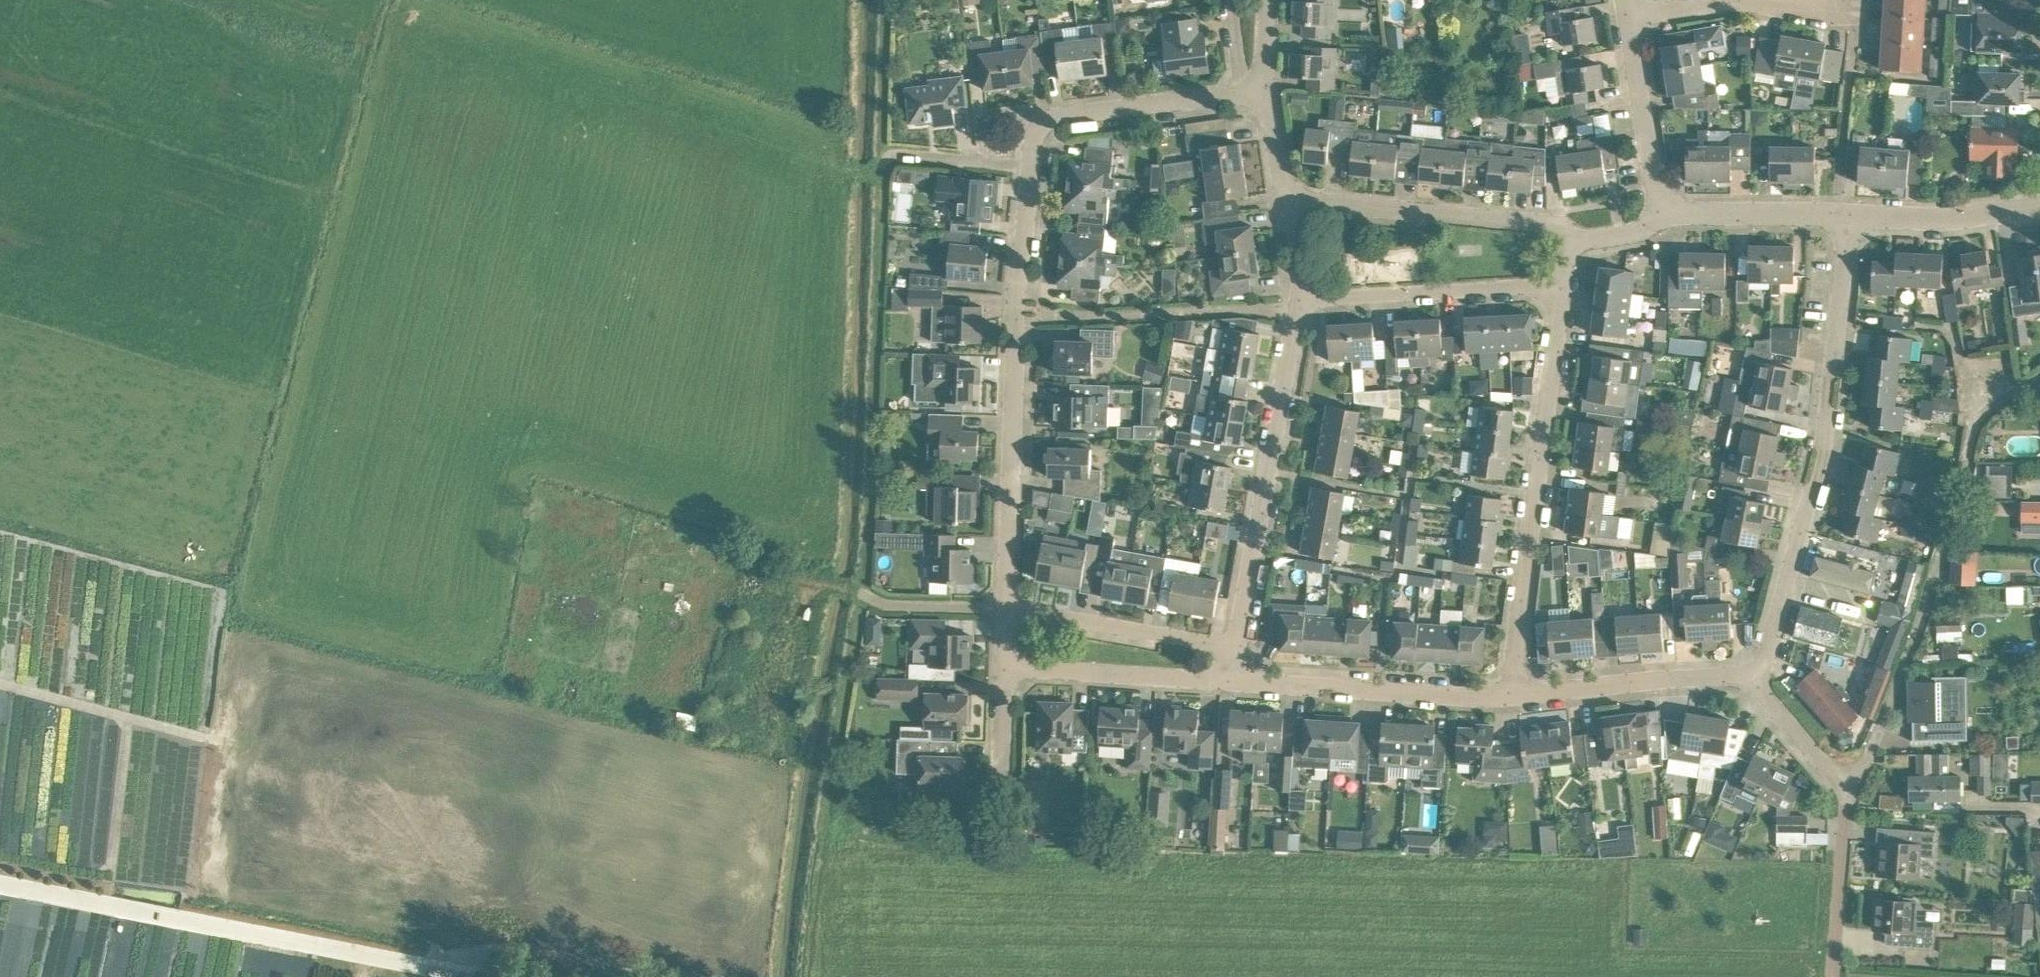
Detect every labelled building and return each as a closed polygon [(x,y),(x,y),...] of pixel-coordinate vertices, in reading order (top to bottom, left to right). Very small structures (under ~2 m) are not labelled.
[(1305,0),(1299,0),(1295,0),(1294,24),(1304,24),(1303,36),(1331,38),(1333,0),(1305,0)] [(1885,15),(1925,17),(1926,0),(1886,0),(1885,15)] [(2002,0),(1951,0),(1951,1),(1950,12),(1974,14),(1973,22),(1981,23),(1979,51),(2021,52),(2022,24),(2018,24),(2018,14),(2001,13),(2002,0)] [(1950,12),(1951,1),(1939,1),(1939,12),(1950,12)] [(1547,11),(1551,34),(1563,32),(1565,45),(1597,40),(1593,16),(1586,17),(1584,5),(1547,11)] [(1104,22),(1078,25),(1084,77),(1108,74),(1104,48),(1118,46),(1116,26),(1115,21),(1113,21),(1113,15),(1103,16),(1104,22)] [(1885,15),(1884,41),(1924,44),(1925,17),(1885,15)] [(1933,27),(1944,28),(1945,17),(1934,16),(1933,27)] [(1116,19),(1118,34),(1132,32),(1130,17),(1116,19)] [(1166,22),(1168,38),(1165,39),(1169,74),(1209,69),(1206,44),(1199,45),(1196,19),(1166,22)] [(1660,57),(1662,71),(1702,65),(1699,51),(1705,47),(1725,43),(1722,24),(1707,26),(1676,31),(1678,44),(1662,46),(1663,56),(1660,57)] [(1041,30),(1041,34),(1044,56),(1058,54),(1061,79),(1084,77),(1078,25),(1041,30)] [(1391,26),(1393,46),(1404,45),(1402,25),(1391,26)] [(1944,28),(1933,27),(1932,38),(1943,39),(1944,28)] [(1004,38),(1005,51),(1010,86),(1035,83),(1033,72),(1045,71),(1043,56),(1044,56),(1041,34),(1004,38)] [(1738,56),(1751,56),(1751,35),(1738,35),(1738,56)] [(1777,71),(1798,74),(1804,39),(1782,35),(1781,38),(1761,35),(1755,71),(1776,74),(1777,71)] [(1804,39),(1798,74),(1838,81),(1843,50),(1826,47),(1827,43),(1804,39)] [(1010,86),(1005,51),(992,52),(991,40),(967,43),(969,59),(971,79),(983,78),(985,89),(1010,86)] [(1924,44),(1884,41),(1882,69),(1922,71),(1924,44)] [(1309,77),(1309,89),(1334,91),(1337,47),(1311,46),(1310,54),(1292,53),(1291,77),(1309,77)] [(1953,59),(1962,60),(1962,49),(1953,49),(1953,59)] [(1930,64),(1941,64),(1941,53),(1931,52),(1930,64)] [(1554,59),(1535,61),(1537,79),(1557,75),(1560,94),(1574,92),(1604,87),(1600,63),(1583,66),(1581,54),(1554,59)] [(1941,64),(1930,64),(1930,75),(1940,76),(1941,64)] [(1702,65),(1662,71),(1664,86),(1668,85),(1670,95),(1683,93),(1685,108),(1721,108),(1717,84),(1704,79),(1702,65)] [(1979,102),(2019,103),(2019,101),(2026,102),(2026,90),(2020,90),(2020,73),(2015,73),(2015,68),(2000,67),(2000,73),(1980,72),(1979,102)] [(907,87),(909,103),(911,122),(939,119),(940,125),(956,123),(954,107),(967,106),(965,86),(964,75),(929,79),(930,85),(907,87)] [(1929,85),(1911,83),(1910,94),(1927,97),(1929,85)] [(1346,93),(1332,92),(1331,105),(1345,107),(1346,93)] [(1389,109),(1390,99),(1380,98),(1379,108),(1389,109)] [(1951,114),(1974,115),(1974,100),(1952,99),(1951,114)] [(1415,101),(1404,100),(1403,110),(1414,110),(1415,101)] [(1576,104),(1578,117),(1588,115),(1586,102),(1576,104)] [(1599,134),(1614,133),(1613,113),(1598,113),(1599,134)] [(1973,115),(1972,127),(1971,159),(1986,159),(1986,177),(2011,178),(2012,160),(2018,160),(2019,128),(1985,127),(1985,115),(1973,115)] [(1341,152),(1344,120),(1320,117),(1319,129),(1307,128),(1304,160),(1328,162),(1329,151),(1341,152)] [(1351,173),(1373,175),(1378,132),(1356,130),(1357,121),(1344,120),(1341,152),(1353,153),(1351,173)] [(1826,135),(1838,135),(1838,127),(1826,127),(1826,135)] [(1192,150),(1196,175),(1244,169),(1241,142),(1229,144),(1227,129),(1186,135),(1189,151),(1192,150)] [(1700,186),(1709,186),(1709,146),(1709,129),(1699,129),(1699,138),(1687,138),(1687,142),(1673,142),(1673,162),(1687,162),(1687,180),(1700,180),(1700,186)] [(1389,133),(1378,132),(1373,175),(1396,177),(1397,165),(1409,166),(1412,135),(1399,134),(1398,144),(1388,143),(1389,133)] [(1709,146),(1709,186),(1718,186),(1718,180),(1732,181),(1732,167),(1751,167),(1751,153),(1751,146),(1751,132),(1732,132),(1732,146),(1709,146)] [(1868,187),(1882,188),(1886,148),(1872,147),(1866,134),(1854,133),(1853,145),(1848,145),(1847,158),(1860,159),(1858,182),(1868,183),(1868,187)] [(1412,135),(1409,166),(1420,167),(1419,180),(1442,182),(1445,150),(1446,138),(1444,138),(1412,135)] [(1578,147),(1579,153),(1584,184),(1607,181),(1605,169),(1617,167),(1612,135),(1577,140),(1578,147)] [(1466,171),(1478,173),(1480,142),(1446,138),(1445,150),(1442,182),(1464,184),(1466,171)] [(1577,138),(1569,139),(1570,148),(1578,147),(1577,140),(1577,138)] [(1886,148),(1882,188),(1897,189),(1897,185),(1907,186),(1909,164),(1922,164),(1923,151),(1918,151),(1919,139),(1907,138),(1899,149),(1886,148)] [(1487,187),(1510,189),(1514,145),(1480,142),(1478,173),(1489,174),(1487,187)] [(1514,145),(1510,189),(1533,191),(1534,183),(1547,184),(1546,148),(1526,146),(1514,145)] [(1070,159),(1068,183),(1119,188),(1120,188),(1131,189),(1132,178),(1117,177),(1118,165),(1113,164),(1114,149),(1086,146),(1085,157),(1079,157),(1076,160),(1070,159)] [(1784,186),(1793,186),(1793,146),(1771,146),(1771,181),(1784,181),(1784,186)] [(1793,146),(1793,186),(1802,186),(1802,181),(1815,181),(1816,147),(1793,146)] [(1579,153),(1557,156),(1562,188),(1584,184),(1579,153)] [(895,190),(909,192),(910,180),(930,183),(931,172),(898,167),(895,190)] [(1244,169),(1196,175),(1196,176),(1206,174),(1210,200),(1203,201),(1205,219),(1220,217),(1218,199),(1248,195),(1244,169)] [(954,199),(953,217),(991,220),(993,201),(992,201),(992,194),(997,194),(998,180),(940,176),(938,198),(954,199)] [(1107,225),(1110,198),(1118,199),(1119,188),(1068,183),(1066,207),(1071,207),(1074,211),(1080,211),(1079,222),(1107,225)] [(1133,189),(1131,189),(1120,188),(1119,199),(1132,200),(1133,189)] [(1219,242),(1221,255),(1256,250),(1253,225),(1242,227),(1240,215),(1204,220),(1207,244),(1219,242)] [(1063,235),(1061,259),(1118,264),(1119,254),(1104,252),(1107,225),(1079,222),(1078,233),(1072,233),(1069,236),(1063,235)] [(988,257),(989,247),(970,245),(971,232),(952,230),(943,229),(940,251),(951,252),(949,277),(985,281),(986,270),(994,271),(995,258),(988,257)] [(1749,281),(1772,281),(1772,245),(1750,245),(1749,281)] [(1772,245),(1772,281),(1772,293),(1781,293),(1781,282),(1794,282),(1795,246),(1772,245)] [(1652,258),(1661,259),(1661,249),(1652,249),(1652,258)] [(1256,250),(1221,255),(1223,268),(1211,270),(1214,297),(1250,291),(1248,277),(1260,275),(1256,250)] [(1957,302),(1957,303),(1971,301),(1969,289),(2004,283),(2002,267),(1990,268),(1987,250),(1961,254),(1963,266),(1951,268),(1955,292),(1957,302)] [(2010,286),(2014,316),(2037,313),(2035,298),(2039,297),(2039,250),(2027,252),(2028,256),(2019,257),(2023,284),(2010,286)] [(1703,288),(1704,252),(1681,252),(1681,269),(1670,269),(1669,306),(1703,306),(1703,288)] [(1726,253),(1704,252),(1703,288),(1725,289),(1726,253)] [(1897,252),(1896,261),(1897,261),(1896,284),(1919,285),(1920,253),(1897,252)] [(1944,254),(1920,253),(1919,285),(1942,286),(1943,274),(1944,254)] [(1118,264),(1061,259),(1059,283),(1064,284),(1067,287),(1073,287),(1072,299),(1100,302),(1102,274),(1117,275),(1118,264)] [(1897,261),(1896,261),(1873,260),(1872,293),(1896,294),(1896,284),(1897,261)] [(1601,267),(1598,289),(1632,293),(1635,271),(1601,267)] [(909,304),(943,305),(944,290),(893,288),(893,309),(909,309),(909,304)] [(1598,289),(1595,310),(1629,315),(1632,293),(1598,289)] [(1955,292),(1945,294),(1946,304),(1957,302),(1955,292)] [(1712,297),(1713,314),(1722,314),(1722,297),(1712,297)] [(932,340),(961,342),(981,343),(982,305),(962,305),(948,304),(947,322),(933,322),(932,340)] [(1629,315),(1595,310),(1592,333),(1626,337),(1629,315)] [(1658,310),(1656,328),(1665,329),(1667,311),(1658,310)] [(1532,313),(1509,315),(1511,349),(1533,348),(1532,313)] [(1221,346),(1221,349),(1256,355),(1260,333),(1256,332),(1248,331),(1251,318),(1235,315),(1227,316),(1225,327),(1221,346)] [(1509,315),(1488,316),(1490,368),(1499,367),(1498,350),(1511,349),(1509,315)] [(1884,327),(1894,328),(1895,316),(1885,315),(1884,327)] [(1490,368),(1488,316),(1465,317),(1467,351),(1480,351),(1481,368),(1490,368)] [(1895,316),(1894,328),(1903,329),(1904,317),(1895,316)] [(1441,318),(1418,319),(1420,355),(1421,366),(1430,365),(1429,355),(1442,355),(1442,359),(1455,359),(1454,335),(1442,336),(1441,318)] [(1174,337),(1189,340),(1193,319),(1177,320),(1174,337)] [(1420,355),(1418,319),(1396,321),(1397,339),(1386,340),(1388,373),(1399,372),(1398,357),(1410,357),(1411,366),(1421,366),(1420,355)] [(1351,323),(1353,359),(1353,368),(1363,368),(1362,359),(1375,358),(1373,322),(1351,323)] [(1331,360),(1353,359),(1351,323),(1329,324),(1331,360)] [(2025,325),(2011,328),(2014,343),(2028,341),(2025,325)] [(1771,351),(1798,357),(1800,340),(1801,327),(1771,327),(1771,340),(1771,351)] [(1057,340),(1056,355),(1054,356),(1052,359),(1052,363),(1053,366),(1056,367),(1056,372),(1093,373),(1093,356),(1114,357),(1115,349),(1115,329),(1082,328),(1081,341),(1057,340)] [(1880,334),(1878,357),(1878,358),(1901,360),(1910,361),(1913,338),(1880,334)] [(1693,353),(1706,355),(1708,340),(1694,339),(1693,353)] [(1755,339),(1755,349),(1770,352),(1771,351),(1771,340),(1755,339)] [(1667,342),(1654,341),(1653,350),(1666,352),(1667,342)] [(1591,343),(1586,376),(1629,382),(1641,384),(1645,350),(1591,343)] [(1747,347),(1740,380),(1798,392),(1800,385),(1790,383),(1793,368),(1767,363),(1770,352),(1755,349),(1747,347)] [(1205,368),(1203,380),(1244,388),(1246,377),(1252,378),(1256,355),(1221,349),(1217,370),(1205,368)] [(925,384),(916,383),(915,400),(939,401),(939,399),(973,401),(974,382),(980,382),(981,368),(967,367),(967,354),(927,353),(925,384)] [(1936,354),(1935,363),(1946,365),(1947,355),(1936,354)] [(1868,356),(1866,379),(1898,383),(1901,360),(1878,358),(1878,357),(1868,356)] [(1946,365),(1935,363),(1934,373),(1945,374),(1946,365)] [(1514,383),(1514,392),(1532,393),(1532,384),(1533,375),(1515,375),(1514,383)] [(1586,376),(1582,410),(1588,411),(1624,416),(1626,416),(1636,417),(1641,384),(1629,382),(1586,376)] [(1863,402),(1873,404),(1873,403),(1896,405),(1898,383),(1866,379),(1863,402)] [(1199,392),(1195,413),(1208,416),(1244,422),(1248,400),(1242,399),(1244,388),(1203,380),(1201,392),(1199,392)] [(1740,380),(1733,413),(1744,415),(1747,403),(1784,412),(1788,397),(1797,399),(1798,392),(1740,380)] [(1055,395),(1054,425),(1094,426),(1109,427),(1109,407),(1110,384),(1071,383),(1071,396),(1055,395)] [(1147,385),(1145,419),(1163,420),(1165,386),(1147,385)] [(1390,406),(1389,399),(1389,389),(1355,391),(1355,402),(1390,406)] [(1399,389),(1389,389),(1389,399),(1390,406),(1400,408),(1399,389)] [(1355,402),(1355,391),(1346,391),(1346,401),(1355,400),(1355,402)] [(1923,398),(1922,408),(1934,409),(1953,411),(1959,412),(1960,398),(1935,395),(1935,400),(1923,398)] [(1873,403),(1873,404),(1871,426),(1890,428),(1903,430),(1905,406),(1896,405),(1873,403)] [(1320,418),(1319,426),(1356,433),(1360,411),(1328,405),(1326,418),(1320,418)] [(1372,413),(1384,415),(1385,408),(1373,405),(1372,413)] [(1481,405),(1478,428),(1511,433),(1514,410),(1481,405)] [(1413,432),(1423,433),(1427,409),(1417,407),(1413,432)] [(1933,419),(1934,409),(1922,408),(1921,418),(1933,419)] [(1403,410),(1401,421),(1403,424),(1413,425),(1415,412),(1403,410)] [(974,458),(978,454),(979,431),(969,430),(966,433),(963,430),(964,429),(964,414),(930,413),(929,442),(944,443),(943,460),(961,460),(961,457),(974,458)] [(1733,413),(1726,447),(1785,459),(1786,452),(1777,450),(1780,435),(1757,430),(1760,418),(1744,415),(1733,413)] [(1175,445),(1188,447),(1222,453),(1221,453),(1230,455),(1230,454),(1226,453),(1228,443),(1240,445),(1244,422),(1208,416),(1204,434),(1178,430),(1175,445)] [(1664,421),(1644,418),(1639,418),(1637,430),(1663,433),(1664,421)] [(1573,434),(1572,443),(1612,448),(1623,450),(1626,427),(1580,421),(1579,435),(1573,434)] [(1119,426),(1119,437),(1135,438),(1156,438),(1159,425),(1142,425),(1135,425),(1135,426),(1119,426)] [(1323,436),(1320,448),(1353,454),(1356,433),(1319,426),(1317,435),(1323,436)] [(1478,428),(1475,451),(1508,455),(1511,433),(1478,428)] [(1691,440),(1686,461),(1697,463),(1702,443),(1691,440)] [(1420,455),(1419,465),(1427,466),(1430,444),(1420,443),(1418,455),(1420,455)] [(1612,448),(1572,443),(1571,451),(1576,452),(1575,466),(1594,468),(1609,470),(1612,448)] [(1870,443),(1864,465),(1864,466),(1886,472),(1885,473),(1895,475),(1901,452),(1870,443)] [(1064,493),(1075,495),(1101,500),(1102,469),(1091,469),(1092,449),(1049,447),(1049,476),(1071,476),(1070,491),(1065,491),(1064,493)] [(1181,480),(1192,482),(1228,488),(1232,466),(1220,464),(1221,453),(1222,453),(1188,447),(1187,452),(1181,451),(1178,473),(1182,474),(1181,480)] [(1785,459),(1726,447),(1720,480),(1749,486),(1751,474),(1771,479),(1774,464),(1783,466),(1785,459)] [(1353,454),(1320,448),(1318,461),(1313,460),(1311,470),(1349,476),(1353,454)] [(1391,461),(1409,464),(1411,452),(1393,449),(1391,461)] [(1508,455),(1475,451),(1472,474),(1505,478),(1508,455)] [(1409,464),(1391,461),(1401,463),(1399,475),(1407,476),(1409,464)] [(1855,463),(1849,486),(1880,494),(1885,473),(1886,472),(1864,466),(1864,465),(1855,463)] [(1621,470),(1619,482),(1626,483),(1628,471),(1621,470)] [(1920,471),(1918,481),(1929,484),(1931,474),(1920,471)] [(928,500),(937,500),(937,523),(959,523),(959,520),(976,520),(977,490),(960,490),(960,486),(953,486),(953,473),(918,472),(918,488),(928,488),(928,500)] [(1679,495),(1693,498),(1698,476),(1684,473),(1679,495)] [(1915,490),(1926,493),(1923,504),(1945,510),(1950,490),(1929,484),(1918,481),(1915,490)] [(1228,488),(1192,482),(1188,504),(1224,511),(1228,488)] [(1626,483),(1619,482),(1617,493),(1624,494),(1626,483)] [(1312,495),(1310,508),(1342,514),(1346,492),(1308,485),(1307,494),(1312,495)] [(1730,505),(1728,517),(1771,526),(1772,519),(1763,517),(1766,502),(1746,498),(1748,490),(1724,485),(1721,500),(1730,505)] [(2012,485),(1986,485),(1986,497),(2012,497),(2012,485)] [(1842,508),(1852,511),(1852,510),(1874,516),(1880,494),(1849,486),(1842,508)] [(1565,500),(1563,508),(1603,514),(1603,513),(1606,491),(1572,487),(1570,500),(1565,500)] [(1075,495),(1064,493),(1052,491),(1049,507),(1072,511),(1075,495)] [(1469,494),(1466,517),(1499,521),(1502,498),(1469,494)] [(1411,509),(1421,510),(1422,498),(1413,497),(1411,509)] [(1156,510),(1165,512),(1167,501),(1158,499),(1156,510)] [(2022,500),(2022,521),(2039,521),(2039,501),(2022,500)] [(1302,520),(1300,529),(1338,535),(1342,514),(1310,508),(1307,521),(1302,520)] [(1603,514),(1563,508),(1562,517),(1568,518),(1566,531),(1618,538),(1621,515),(1603,513),(1603,514)] [(1852,510),(1852,511),(1846,533),(1865,538),(1877,541),(1883,518),(1874,516),(1852,510)] [(1392,524),(1400,525),(1402,513),(1393,512),(1392,524)] [(1907,515),(1904,524),(1916,528),(1918,518),(1907,515)] [(1466,517),(1463,539),(1496,543),(1499,521),(1466,517)] [(1771,526),(1728,517),(1724,539),(1757,546),(1760,531),(1770,533),(1771,526)] [(878,519),(878,531),(891,532),(893,532),(894,519),(878,519)] [(1410,519),(1408,531),(1418,532),(1419,520),(1410,519)] [(1209,520),(1206,534),(1226,538),(1229,524),(1209,520)] [(1400,525),(1392,524),(1390,536),(1399,537),(1400,525)] [(1916,528),(1904,524),(1902,534),(1913,537),(1916,528)] [(1338,535),(1300,529),(1299,537),(1304,538),(1302,552),(1334,557),(1338,535)] [(893,546),(893,532),(891,532),(878,531),(877,546),(893,546)] [(1418,532),(1408,531),(1406,543),(1416,545),(1418,532)] [(926,554),(932,554),(931,581),(974,583),(975,562),(970,562),(971,549),(956,548),(956,534),(926,533),(926,554)] [(1037,578),(1059,582),(1066,546),(1067,538),(1045,534),(1037,578)] [(1103,596),(1125,600),(1131,564),(1134,551),(1114,547),(1116,537),(1102,534),(1101,544),(1097,566),(1108,568),(1103,596)] [(1709,534),(1707,547),(1715,549),(1718,536),(1709,534)] [(1095,575),(1097,566),(1101,544),(1067,538),(1066,546),(1059,582),(1082,586),(1084,573),(1095,575)] [(1655,553),(1667,555),(1670,540),(1657,538),(1655,553)] [(1496,543),(1463,539),(1460,562),(1493,566),(1496,543)] [(1671,556),(1672,566),(1673,586),(1689,585),(1687,542),(1671,540),(1671,556)] [(1565,556),(1564,544),(1552,544),(1553,557),(1565,556)] [(1820,546),(1812,575),(1868,591),(1876,561),(1820,546)] [(1613,549),(1600,547),(1602,568),(1614,567),(1613,549)] [(1715,549),(1707,547),(1704,561),(1712,562),(1715,549)] [(1952,549),(1951,583),(1974,584),(1976,550),(1952,549)] [(1150,590),(1161,592),(1167,557),(1134,551),(1131,564),(1125,600),(1148,603),(1150,590)] [(1656,566),(1672,566),(1671,556),(1656,557),(1656,566)] [(1024,566),(1036,568),(1037,559),(1026,557),(1024,566)] [(1192,611),(1198,576),(1201,563),(1167,557),(1161,592),(1172,594),(1170,607),(1192,611)] [(1295,567),(1306,569),(1308,559),(1296,557),(1295,567)] [(1436,557),(1434,568),(1453,570),(1455,560),(1436,557)] [(1344,566),(1356,568),(1358,560),(1346,558),(1344,566)] [(1308,559),(1306,569),(1321,571),(1322,562),(1308,559)] [(1879,654),(1877,661),(1893,667),(1906,634),(1926,566),(1910,561),(1897,603),(1884,599),(1877,621),(1890,625),(1879,654)] [(1451,581),(1464,583),(1465,573),(1452,571),(1451,581)] [(1351,586),(1353,575),(1339,573),(1338,583),(1351,586)] [(1407,583),(1424,585),(1425,575),(1408,573),(1407,583)] [(1475,575),(1465,573),(1464,583),(1478,585),(1479,575),(1475,575)] [(1353,575),(1351,586),(1364,588),(1366,578),(1353,575)] [(1425,575),(1424,585),(1435,586),(1436,576),(1425,575)] [(1198,576),(1192,611),(1215,615),(1221,580),(1198,576)] [(1707,593),(1708,604),(1711,648),(1718,647),(1717,638),(1732,637),(1730,602),(1722,603),(1721,577),(1706,578),(1707,593)] [(2011,584),(2011,601),(2028,601),(2028,584),(2011,584)] [(1592,592),(1594,606),(1604,606),(1602,591),(1592,592)] [(1708,604),(1707,593),(1693,594),(1694,605),(1686,605),(1686,613),(1675,614),(1676,635),(1676,640),(1692,639),(1692,641),(1700,641),(1700,639),(1703,639),(1704,648),(1711,648),(1708,604)] [(1281,649),(1303,650),(1306,616),(1305,616),(1306,606),(1272,603),(1270,636),(1282,637),(1281,649)] [(1639,614),(1642,650),(1665,649),(1664,636),(1676,635),(1675,614),(1662,615),(1662,612),(1639,614)] [(1639,614),(1605,617),(1607,640),(1618,640),(1619,652),(1642,650),(1639,614)] [(1793,637),(1853,654),(1860,631),(1799,614),(1793,637)] [(1303,650),(1325,652),(1328,617),(1306,616),(1303,650)] [(867,617),(867,644),(882,644),(882,617),(867,617)] [(1325,652),(1347,653),(1349,618),(1328,617),(1325,652)] [(1596,641),(1607,640),(1605,617),(1571,619),(1574,655),(1597,654),(1596,641)] [(1349,618),(1347,653),(1370,655),(1371,642),(1378,643),(1379,631),(1371,631),(1372,620),(1349,618)] [(1574,655),(1571,619),(1537,622),(1538,645),(1550,644),(1551,657),(1574,655)] [(913,620),(913,642),(932,642),(932,664),(911,663),(911,678),(956,680),(957,666),(969,667),(970,641),(972,641),(972,635),(945,634),(945,621),(913,620)] [(1394,656),(1417,658),(1419,623),(1396,621),(1394,656)] [(1417,658),(1438,659),(1441,624),(1419,623),(1417,658)] [(1438,659),(1460,661),(1462,626),(1441,624),(1438,659)] [(1935,624),(1936,640),(1960,640),(1959,624),(1935,624)] [(1462,626),(1460,661),(1483,662),(1485,627),(1462,626)] [(1959,659),(1959,642),(1943,643),(1943,660),(1959,659)] [(1893,667),(1877,661),(1859,713),(1873,718),(1893,667)] [(1798,687),(1838,732),(1857,715),(1817,670),(1798,687)] [(1936,680),(1909,680),(1909,707),(1913,707),(1914,721),(1914,739),(1912,739),(1912,740),(1968,739),(1968,721),(1957,721),(1956,677),(1967,677),(1967,675),(1933,676),(1933,677),(1936,677),(1936,680)] [(879,698),(918,699),(918,678),(880,677),(879,698)] [(933,728),(933,738),(953,738),(953,729),(962,729),(962,723),(967,723),(968,694),(927,693),(926,728),(933,728)] [(1040,702),(1039,750),(1063,750),(1074,751),(1088,751),(1089,735),(1090,709),(1073,708),(1073,703),(1040,702)] [(1100,745),(1128,747),(1127,767),(1152,769),(1154,730),(1139,729),(1141,705),(1123,704),(1123,708),(1102,706),(1100,745)] [(1189,766),(1212,768),(1215,731),(1198,730),(1200,710),(1174,708),(1174,705),(1168,704),(1165,749),(1190,751),(1189,766)] [(1248,707),(1246,709),(1233,709),(1230,747),(1241,747),(1245,752),(1244,761),(1255,762),(1256,748),(1259,710),(1256,710),(1254,708),(1248,707)] [(1271,749),(1282,750),(1285,712),(1271,711),(1269,709),(1263,708),(1261,711),(1259,710),(1256,748),(1255,762),(1266,763),(1267,754),(1271,749)] [(1645,711),(1621,714),(1628,768),(1639,766),(1638,754),(1649,753),(1650,762),(1654,764),(1664,763),(1662,723),(1650,725),(1649,719),(1645,716),(1645,711)] [(1702,763),(1710,716),(1688,712),(1684,736),(1666,733),(1668,757),(1701,763),(1702,763)] [(1307,730),(1295,729),(1294,755),(1293,765),(1331,768),(1334,715),(1317,714),(1317,719),(1308,718),(1307,730)] [(1596,732),(1585,733),(1589,767),(1598,766),(1602,759),(1615,757),(1616,769),(1628,768),(1621,714),(1597,717),(1598,722),(1595,725),(1596,732)] [(1364,770),(1369,770),(1371,748),(1372,734),(1360,733),(1360,722),(1351,721),(1352,716),(1334,715),(1331,768),(1364,770)] [(1716,765),(1732,768),(1738,754),(1726,752),(1731,719),(1710,716),(1702,763),(1701,763),(1699,776),(1714,778),(1716,765)] [(1390,775),(1406,776),(1410,720),(1395,719),(1395,723),(1384,723),(1383,748),(1371,748),(1369,770),(1368,780),(1386,781),(1389,779),(1390,775)] [(1426,721),(1410,720),(1406,776),(1423,777),(1422,785),(1444,787),(1446,753),(1434,752),(1436,726),(1426,725),(1426,721)] [(1570,720),(1546,723),(1550,763),(1571,761),(1572,769),(1589,767),(1585,733),(1584,733),(1585,742),(1573,743),(1570,720)] [(1530,766),(1550,763),(1546,723),(1521,727),(1523,742),(1506,744),(1508,756),(1508,777),(1509,783),(1531,780),(1530,766)] [(1509,783),(1508,777),(1508,756),(1493,755),(1494,725),(1488,725),(1488,729),(1460,727),(1458,761),(1475,762),(1474,780),(1509,783)] [(1989,748),(2002,748),(2002,735),(1988,735),(1989,748)] [(933,739),(903,738),(901,738),(899,738),(897,772),(921,773),(920,788),(965,789),(966,757),(958,756),(959,740),(953,740),(933,739)] [(1949,752),(1932,753),(1934,799),(1961,799),(1961,775),(1949,775),(1949,752)] [(1934,799),(1932,753),(1919,753),(1919,776),(1911,776),(1911,800),(1934,799)] [(1978,774),(1979,793),(1991,793),(1990,753),(1970,754),(1971,774),(1978,774)] [(1291,790),(1293,765),(1294,755),(1279,754),(1276,789),(1291,790)] [(1757,802),(1760,795),(1775,764),(1755,754),(1752,761),(1738,754),(1732,768),(1721,795),(1734,801),(1738,793),(1757,802)] [(1775,764),(1760,795),(1779,804),(1778,806),(1778,815),(1789,815),(1801,789),(1790,784),(1795,773),(1775,764)] [(1217,768),(1214,806),(1230,807),(1233,769),(1217,768)] [(2031,780),(2031,802),(2039,802),(2039,780),(2031,780)] [(1310,806),(1311,787),(1294,786),(1293,805),(1310,806)] [(1151,790),(1148,822),(1168,823),(1171,792),(1151,790)] [(1880,807),(1901,809),(1902,797),(1881,796),(1880,807)] [(1669,837),(1667,804),(1654,805),(1656,838),(1669,837)] [(2000,830),(2028,829),(2027,813),(1999,814),(2000,830)] [(1694,823),(1708,825),(1710,818),(1695,815),(1694,823)] [(1789,815),(1778,815),(1778,830),(1809,831),(1809,816),(1789,815)] [(1704,840),(1717,846),(1726,825),(1712,820),(1704,840)] [(1365,822),(1365,833),(1378,833),(1378,827),(1371,823),(1365,822)] [(1558,851),(1554,823),(1540,824),(1543,851),(1558,851)] [(1227,826),(1213,824),(1212,828),(1211,849),(1226,850),(1227,829),(1227,826)] [(1486,827),(1487,844),(1509,844),(1508,826),(1486,827)] [(1881,840),(1879,874),(1918,878),(1920,856),(1934,857),(1936,831),(1898,828),(1897,842),(1881,840)] [(1288,830),(1275,830),(1275,850),(1288,850),(1288,848),(1288,833),(1288,830)] [(1288,848),(1299,849),(1299,833),(1288,833),(1288,848)] [(1365,833),(1363,850),(1377,850),(1378,833),(1365,833)] [(1415,836),(1403,835),(1402,851),(1414,852),(1415,836)] [(1600,840),(1602,856),(1614,854),(1612,839),(1600,840)] [(2014,901),(2015,901),(2032,903),(2033,889),(2015,887),(2014,901)] [(1904,900),(1877,898),(1875,928),(1906,931),(1905,945),(1933,947),(1935,921),(1925,920),(1925,908),(1916,897),(1904,896),(1904,900)] [(2032,903),(2015,901),(2013,927),(2033,929),(2035,903),(2032,903)]
